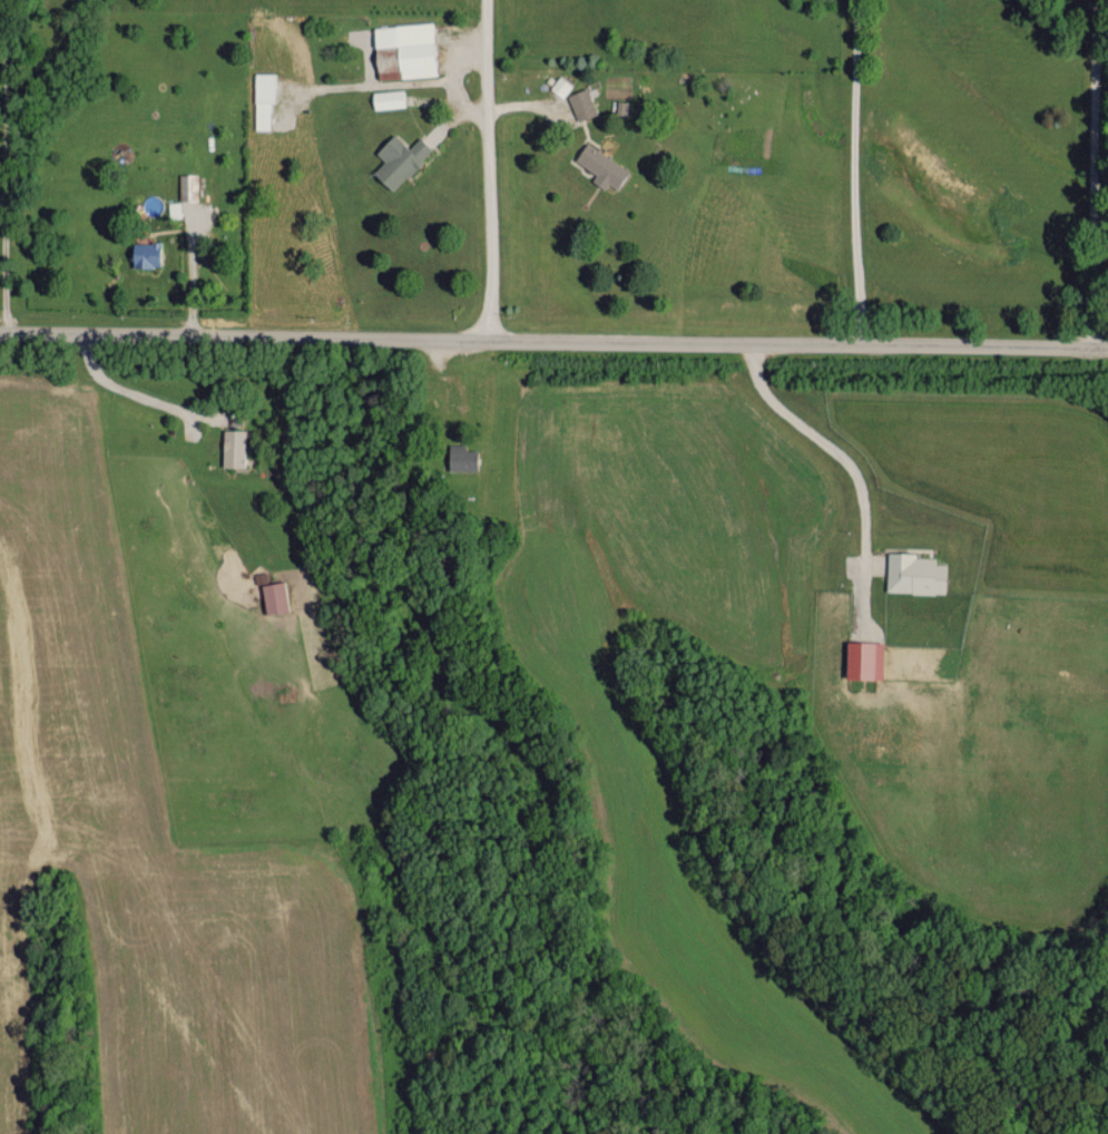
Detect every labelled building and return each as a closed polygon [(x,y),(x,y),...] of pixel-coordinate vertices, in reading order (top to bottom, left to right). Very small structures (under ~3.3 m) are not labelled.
[(435,76),(432,22),(373,25),(376,79),(435,76)] [(255,129),(274,129),(273,72),(254,73),(255,129)] [(550,89),(564,97),(571,83),(558,75),(550,89)] [(566,95),(577,120),(597,112),(586,87),(566,95)] [(373,109),(406,105),(404,88),(371,92),(373,109)] [(375,151),(384,161),(373,171),(390,190),(432,151),(419,137),(407,148),(394,134),(375,151)] [(595,173),(591,181),(605,189),(608,184),(617,188),(628,168),(584,144),(574,161),(595,173)] [(197,173),(179,173),(179,200),(198,200),(197,173)] [(131,266),(158,267),(159,242),(132,241),(131,266)] [(243,467),(245,430),(223,429),(221,466),(243,467)] [(448,469),(476,470),(476,450),(463,449),(463,444),(448,443),(448,469)] [(887,553),(886,592),(944,593),(945,563),(935,563),(935,555),(887,553)] [(286,611),(284,582),(262,583),(264,612),(286,611)] [(881,679),(882,642),(845,641),(844,678),(881,679)]
